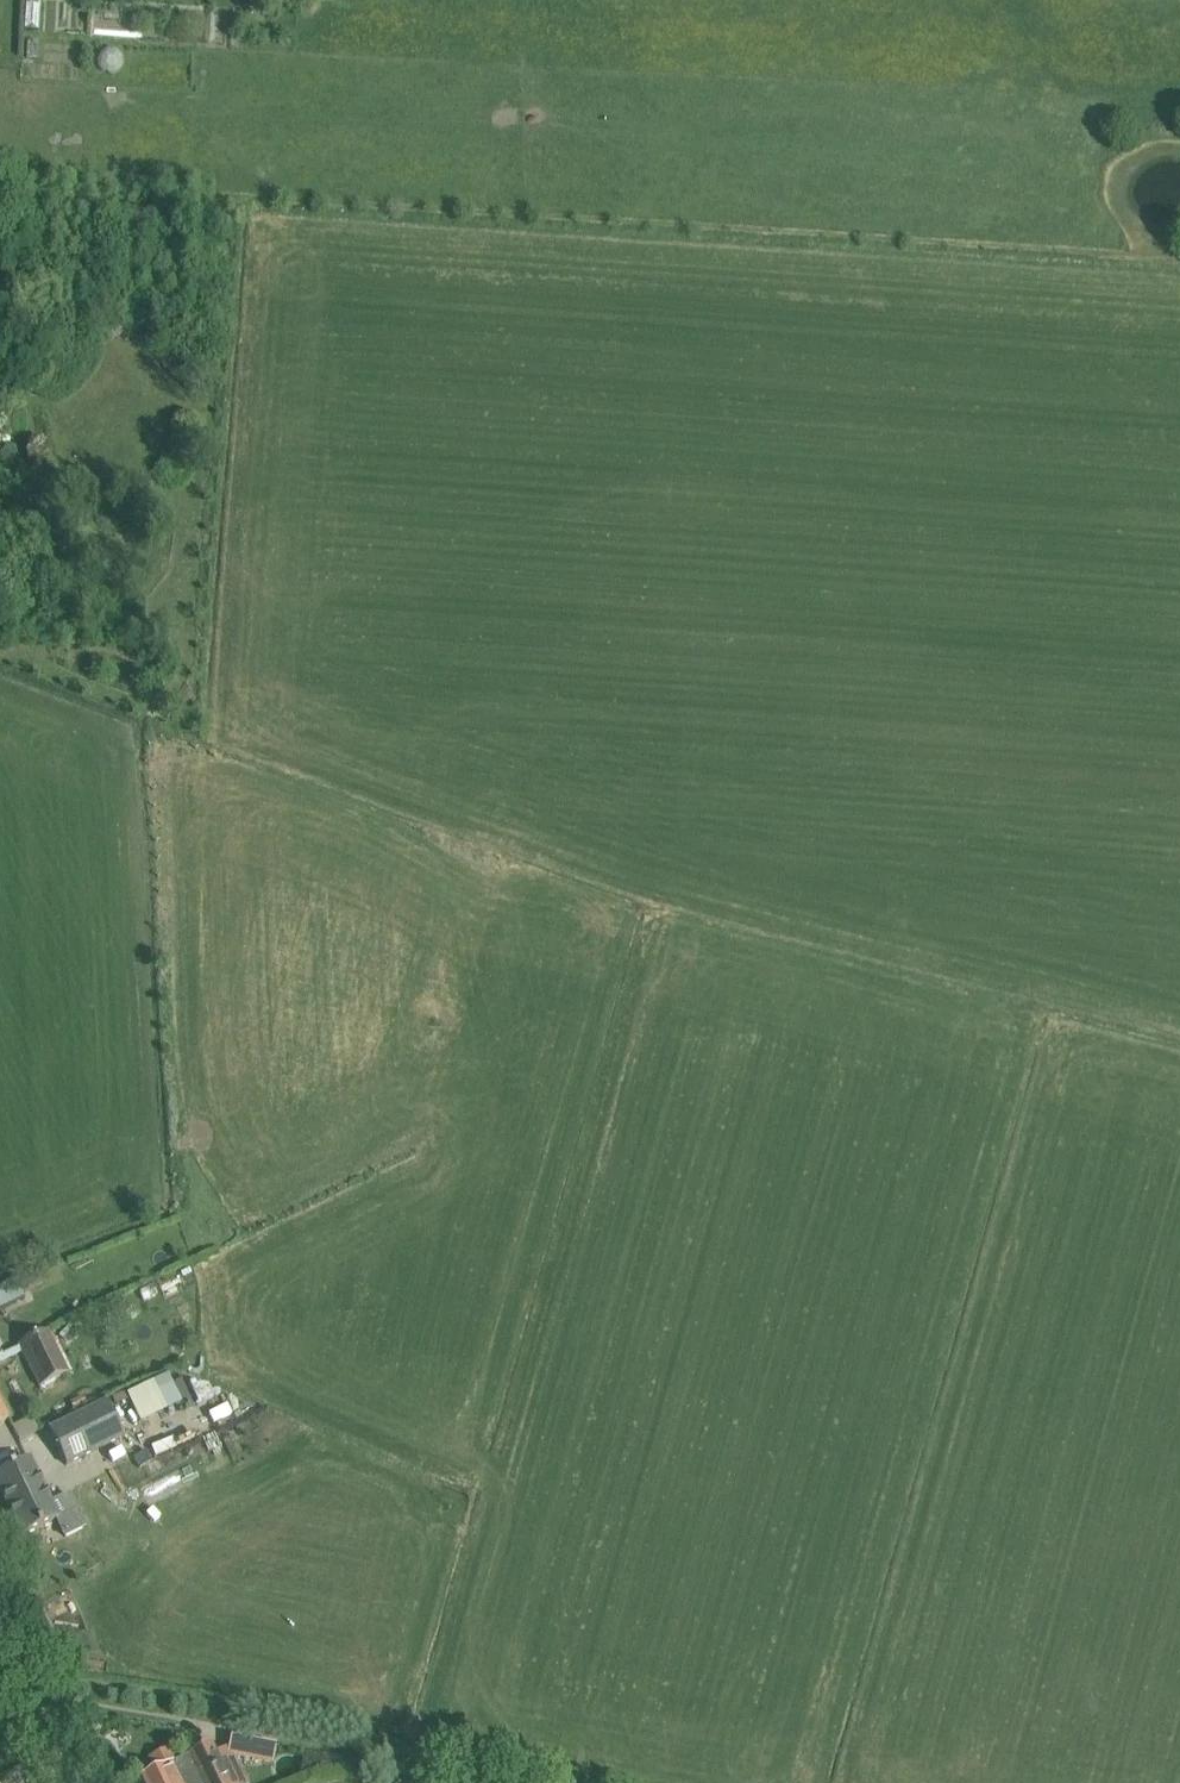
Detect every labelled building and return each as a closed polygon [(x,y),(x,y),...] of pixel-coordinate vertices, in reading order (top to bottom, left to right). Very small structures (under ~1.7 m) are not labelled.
[(15,1285),(0,1292),(0,1310),(22,1300),(15,1285)] [(41,1388),(67,1376),(46,1332),(19,1346),(41,1388)] [(122,1392),(135,1424),(179,1405),(165,1373),(122,1392)] [(124,1437),(107,1402),(106,1402),(50,1430),(49,1430),(66,1465),(67,1465),(123,1437),(123,1438),(124,1437)] [(0,1474),(0,1490),(22,1535),(22,1536),(57,1520),(65,1537),(84,1528),(67,1494),(50,1502),(29,1460),(30,1460),(29,1459),(0,1474)] [(230,1738),(229,1746),(230,1745),(234,1755),(236,1759),(272,1766),(276,1747),(230,1738)] [(143,1777),(145,1782),(248,1782),(236,1759),(234,1755),(230,1745),(229,1746),(216,1752),(212,1743),(204,1747),(174,1762),(143,1777)]
